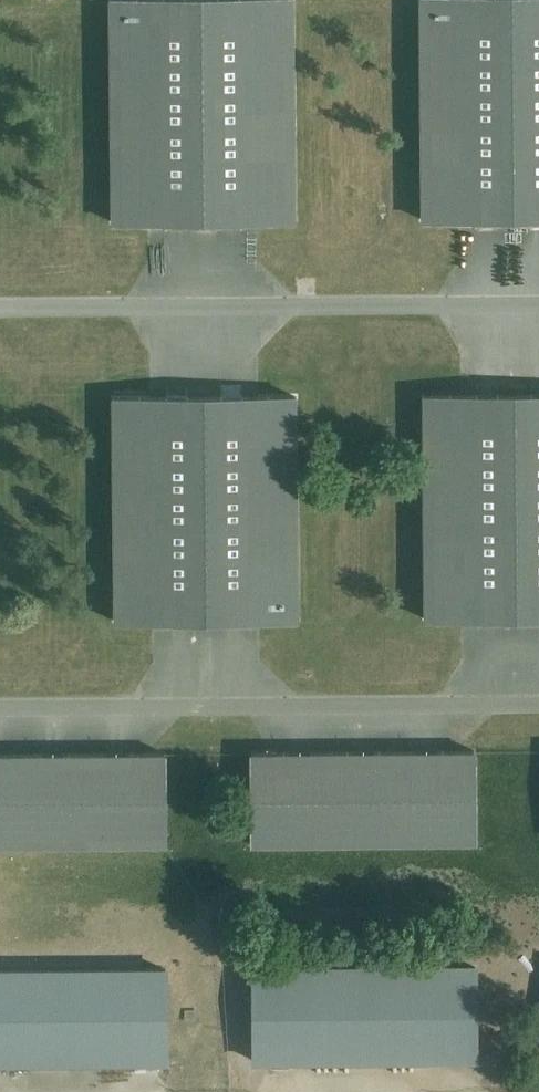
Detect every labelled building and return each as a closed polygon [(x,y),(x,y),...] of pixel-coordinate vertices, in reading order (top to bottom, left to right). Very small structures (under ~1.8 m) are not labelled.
[(295,0),(116,2),(118,222),(297,221),(295,0)] [(424,210),(538,209),(538,0),(422,0),(424,210)] [(428,391),(430,612),(538,611),(538,390),(428,391)] [(302,397),(116,398),(117,620),(304,619),(302,397)] [(169,750),(0,751),(0,845),(169,844),(169,750)] [(476,847),(475,753),(253,754),(253,848),(476,847)] [(479,1061),(479,967),(257,968),(257,1062),(479,1061)] [(168,972),(0,973),(0,1067),(168,1066),(168,972)] [(110,1085),(110,1071),(57,1069),(56,1083),(110,1085)]
